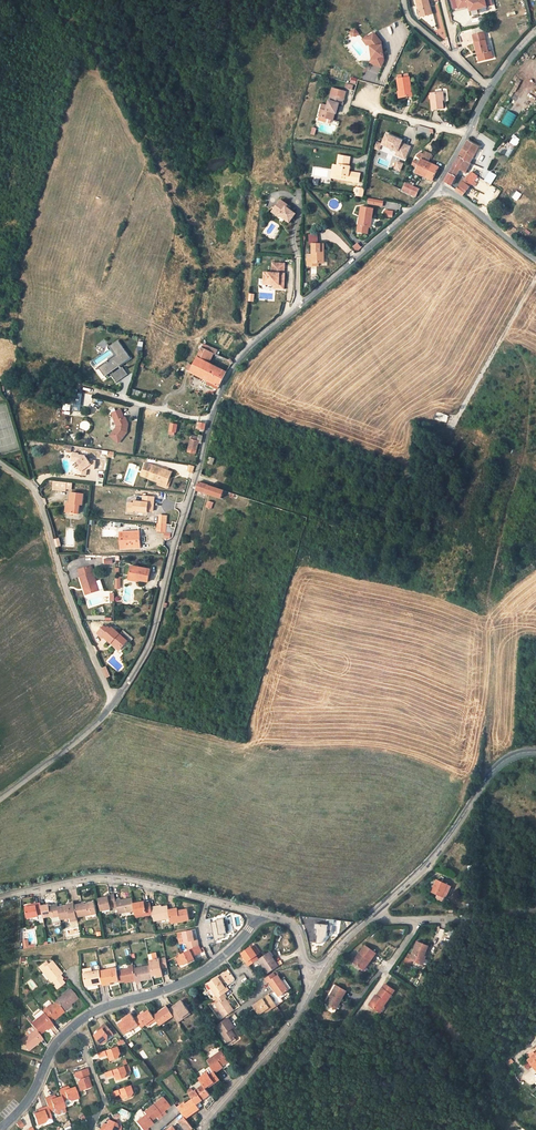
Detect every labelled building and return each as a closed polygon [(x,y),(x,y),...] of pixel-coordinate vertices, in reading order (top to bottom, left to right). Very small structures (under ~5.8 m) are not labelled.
[(429,4),(428,0),(416,0),(422,16),(430,13),(428,5),(429,4)] [(457,8),(468,5),(470,11),(486,5),(484,0),(455,0),(457,8)] [(430,27),(436,26),(433,15),(427,16),(430,27)] [(379,37),(371,28),(366,32),(365,34),(370,40),(370,42),(368,42),(369,49),(371,48),(372,53),(370,58),(380,62),(382,55),(382,51),(380,44),(379,44),(378,40),(379,40),(379,37)] [(366,39),(368,42),(370,42),(370,40),(365,34),(366,32),(365,31),(360,35),(365,40),(366,39)] [(479,31),(471,34),(476,50),(479,49),(481,59),(493,55),(491,48),(488,49),(484,37),(481,38),(479,31)] [(397,79),(400,96),(412,94),(410,76),(397,79)] [(335,84),(333,90),(336,91),(347,94),(348,87),(335,84)] [(345,100),(347,94),(336,91),(334,100),(341,102),(342,99),(345,100)] [(430,93),(433,108),(443,106),(440,91),(430,93)] [(335,108),(339,109),(341,102),(334,100),(331,100),(330,102),(325,101),(323,113),(334,115),(335,108)] [(494,119),(499,121),(504,108),(499,106),(494,119)] [(511,128),(517,115),(507,110),(502,123),(511,128)] [(417,136),(434,135),(433,127),(417,128),(417,136)] [(385,138),(398,143),(397,147),(409,151),(413,139),(404,136),(405,134),(388,128),(385,138)] [(468,138),(467,141),(478,147),(474,154),(476,156),(481,147),(468,138)] [(469,163),(474,154),(478,147),(467,141),(458,157),(469,163)] [(514,149),(507,144),(505,148),(508,150),(505,154),(509,156),(514,149)] [(341,169),(351,170),(350,173),(350,174),(363,176),(364,168),(354,166),(355,160),(353,160),(354,151),(343,150),(341,159),(343,159),(342,161),(337,161),(336,168),(341,169)] [(414,171),(422,175),(426,178),(433,166),(428,163),(432,155),(425,151),(421,159),(414,171)] [(406,158),(399,156),(396,164),(403,166),(406,158)] [(469,163),(458,157),(444,182),(450,186),(460,171),(464,174),(470,164),(469,163)] [(433,166),(426,178),(430,181),(439,169),(433,166)] [(471,173),(461,182),(469,187),(477,176),(471,173)] [(469,187),(461,182),(456,192),(464,198),(467,195),(466,194),(467,191),(470,193),(480,178),(477,176),(469,187)] [(414,185),(418,180),(410,177),(408,182),(414,185)] [(418,180),(414,185),(422,188),(424,182),(418,180)] [(361,190),(370,191),(371,183),(362,182),(361,190)] [(402,192),(417,197),(420,188),(405,183),(402,192)] [(519,197),(514,194),(510,200),(515,203),(519,197)] [(277,205),(284,209),(283,210),(293,216),(298,207),(292,204),(288,202),(290,199),(283,195),(277,205)] [(368,202),(367,210),(369,210),(368,220),(367,219),(365,226),(375,228),(376,221),(377,221),(380,204),(368,202)] [(386,203),(386,211),(400,212),(401,203),(386,203)] [(364,238),(359,242),(363,246),(368,242),(364,238)] [(329,255),(328,240),(317,240),(317,249),(317,250),(318,258),(324,258),(324,255),(329,255)] [(357,252),(362,247),(358,243),(353,247),(357,252)] [(324,261),(324,259),(324,258),(318,258),(317,250),(312,250),(313,261),(324,261)] [(288,271),(289,261),(277,260),(276,270),(269,270),(268,281),(282,282),(282,286),(288,287),(289,271),(288,271)] [(203,338),(201,342),(213,347),(215,348),(217,345),(203,338)] [(188,371),(208,380),(218,385),(225,371),(206,364),(211,352),(213,347),(201,342),(188,371)] [(107,379),(131,359),(119,343),(111,349),(118,358),(101,371),(107,379)] [(130,376),(124,369),(114,377),(120,384),(130,376)] [(131,428),(131,425),(127,419),(126,419),(122,412),(113,416),(119,428),(118,430),(113,439),(122,445),(130,434),(131,431),(129,431),(130,428),(131,428)] [(79,426),(87,432),(92,425),(84,420),(79,426)] [(179,423),(173,422),(170,434),(175,436),(175,433),(177,433),(179,423)] [(200,433),(194,432),(191,447),(197,448),(198,447),(200,447),(201,441),(202,435),(200,435),(200,433)] [(81,471),(83,473),(83,477),(88,477),(88,473),(91,470),(96,471),(96,463),(90,462),(84,459),(79,458),(79,456),(73,456),(73,464),(79,465),(83,469),(81,471)] [(149,479),(167,485),(171,472),(145,463),(141,474),(149,477),(149,479)] [(72,492),(73,483),(53,482),(52,490),(72,492)] [(199,484),(198,491),(222,499),(225,492),(199,484)] [(85,506),(86,495),(74,494),(73,505),(71,505),(71,515),(82,516),(82,506),(85,506)] [(139,501),(139,505),(132,504),(132,512),(140,513),(140,511),(150,512),(151,510),(157,511),(158,498),(152,497),(151,502),(139,501)] [(162,524),(161,532),(170,532),(170,525),(162,524)] [(75,539),(75,529),(66,529),(66,538),(75,539)] [(103,530),(103,537),(116,537),(116,529),(103,530)] [(145,544),(143,532),(124,534),(126,550),(136,549),(136,546),(145,544)] [(132,574),(141,576),(141,578),(149,581),(154,568),(135,563),(132,574)] [(96,566),(84,569),(87,577),(84,577),(88,588),(90,587),(92,595),(104,592),(101,581),(99,582),(96,574),(98,573),(96,566)] [(112,627),(111,628),(109,625),(102,633),(107,638),(108,636),(115,642),(117,640),(124,647),(130,641),(132,642),(136,638),(128,630),(124,634),(117,627),(115,629),(112,627)] [(107,678),(111,677),(107,666),(103,668),(107,678)] [(432,890),(445,896),(452,884),(437,878),(432,890)] [(117,905),(116,900),(116,895),(111,896),(108,897),(109,898),(100,900),(102,912),(111,911),(110,907),(117,905)] [(122,899),(116,900),(117,905),(119,913),(136,910),(134,904),(133,899),(122,901),(122,899)] [(98,913),(96,902),(86,904),(76,906),(78,917),(98,913)] [(145,902),(134,904),(136,910),(136,914),(146,912),(147,915),(154,913),(152,907),(152,903),(146,904),(145,902)] [(43,915),(42,907),(41,905),(37,906),(37,907),(27,909),(30,919),(39,917),(39,915),(43,915)] [(52,920),(61,918),(60,909),(59,906),(51,908),(50,905),(47,906),(42,907),(43,915),(44,919),(52,918),(52,920)] [(62,922),(68,920),(72,919),(73,924),(79,922),(78,917),(76,906),(68,907),(60,909),(61,918),(62,922)] [(157,906),(152,907),(154,913),(155,920),(171,917),(171,914),(170,911),(169,907),(158,909),(157,906)] [(189,910),(180,912),(171,914),(171,917),(173,924),(192,921),(189,910)] [(212,920),(214,939),(228,938),(225,919),(212,920)] [(330,933),(330,926),(317,924),(316,930),(319,930),(318,936),(319,936),(319,944),(323,945),(329,937),(330,933)] [(188,941),(190,950),(200,945),(199,938),(196,939),(193,930),(184,932),(186,942),(188,941)] [(29,945),(29,939),(23,939),(23,948),(35,947),(35,944),(29,945)] [(425,955),(428,946),(417,941),(412,953),(410,952),(408,956),(405,963),(412,966),(414,960),(420,963),(424,954),(425,955)] [(203,950),(200,945),(190,950),(180,955),(181,956),(185,964),(185,965),(196,959),(194,956),(203,950)] [(255,945),(252,947),(258,955),(260,953),(255,945)] [(355,961),(364,968),(372,958),(373,959),(377,954),(367,946),(355,961)] [(258,955),(252,947),(243,953),(248,962),(247,962),(250,966),(261,959),(258,955)] [(272,951),(261,959),(270,973),(281,964),(272,951)] [(167,958),(155,960),(156,963),(152,964),(152,965),(154,975),(158,974),(158,977),(164,976),(163,968),(169,967),(167,958)] [(372,958),(364,968),(366,970),(373,959),(372,958)] [(58,973),(61,971),(53,962),(49,965),(47,962),(39,967),(52,983),(54,981),(56,985),(63,980),(60,976),(58,973)] [(154,975),(152,965),(135,969),(138,981),(139,985),(143,984),(142,980),(154,978),(154,975)] [(118,968),(101,972),(104,983),(104,985),(110,985),(110,983),(120,980),(118,972),(118,968)] [(138,981),(135,969),(131,969),(118,972),(120,980),(121,983),(132,980),(133,982),(138,981)] [(88,986),(104,983),(101,972),(94,973),(85,975),(88,986)] [(265,979),(268,983),(270,982),(279,997),(288,991),(282,981),(279,976),(277,977),(274,973),(265,979)] [(218,999),(224,995),(230,991),(228,987),(225,989),(218,979),(208,985),(218,999)] [(63,980),(56,985),(56,986),(58,989),(66,984),(63,980)] [(288,991),(291,989),(285,980),(282,981),(288,991)] [(385,984),(377,996),(375,999),(373,998),(369,1005),(378,1011),(382,1005),(385,1006),(393,995),(391,994),(394,990),(385,984)] [(326,1003),(335,1008),(340,998),(342,999),(346,991),(336,985),(326,1003)] [(58,1004),(64,1010),(72,1004),(74,1007),(81,1001),(72,991),(57,1002),(58,1004)] [(271,1005),(273,1008),(277,1005),(269,994),(254,1004),(260,1013),(265,1009),(271,1005)] [(227,999),(224,995),(218,999),(214,1001),(216,1004),(213,1005),(223,1019),(233,1012),(225,1001),(227,999)] [(183,1015),(190,1010),(182,1000),(176,1004),(176,1005),(175,1006),(170,1010),(175,1016),(179,1021),(185,1018),(183,1015)] [(64,1010),(58,1004),(54,1007),(49,1012),(48,1010),(44,1013),(45,1014),(52,1022),(55,1019),(58,1017),(59,1019),(66,1013),(64,1010)] [(72,1004),(64,1010),(66,1013),(74,1007),(72,1004)] [(158,1011),(160,1013),(168,1007),(167,1005),(164,1007),(158,1011)] [(168,1007),(160,1013),(155,1017),(161,1026),(175,1016),(170,1010),(168,1007)] [(141,1027),(155,1017),(150,1010),(140,1017),(139,1015),(135,1018),(139,1024),(141,1027)] [(35,1027),(40,1034),(49,1027),(50,1029),(54,1025),(52,1022),(45,1014),(38,1020),(33,1024),(35,1027)] [(139,1024),(135,1018),(132,1014),(128,1017),(118,1025),(126,1035),(133,1029),(139,1024)] [(231,1043),(237,1039),(238,1038),(233,1031),(236,1028),(230,1019),(218,1027),(230,1044),(231,1043)] [(139,1024),(133,1029),(136,1033),(142,1028),(141,1027),(139,1024)] [(106,1025),(102,1027),(104,1030),(100,1033),(95,1036),(102,1046),(109,1041),(110,1035),(112,1033),(106,1025)] [(40,1034),(35,1027),(27,1033),(29,1036),(23,1041),(31,1050),(45,1039),(40,1034)] [(119,1046),(100,1054),(102,1057),(110,1055),(112,1059),(120,1056),(122,1053),(119,1046)] [(210,1064),(214,1069),(215,1071),(216,1073),(225,1067),(223,1065),(230,1061),(225,1053),(210,1064)] [(528,1069),(533,1065),(529,1060),(524,1064),(528,1069)] [(125,1065),(106,1072),(107,1075),(116,1073),(118,1078),(126,1075),(127,1070),(125,1065)] [(86,1078),(88,1077),(86,1070),(74,1073),(75,1076),(78,1076),(79,1078),(76,1083),(78,1091),(89,1088),(87,1082),(86,1078)] [(216,1073),(215,1071),(211,1075),(209,1073),(201,1078),(205,1084),(207,1087),(215,1082),(217,1085),(222,1081),(216,1073)] [(308,1075),(306,1082),(312,1085),(315,1078),(308,1075)] [(209,1090),(217,1085),(215,1082),(207,1087),(209,1090)] [(132,1084),(113,1090),(115,1094),(123,1092),(125,1097),(133,1095),(134,1090),(132,1084)] [(207,1087),(205,1084),(196,1091),(191,1095),(194,1099),(198,1104),(212,1095),(209,1090),(207,1087)] [(74,1090),(69,1092),(64,1093),(64,1090),(59,1092),(61,1098),(62,1102),(66,1100),(71,1104),(78,1101),(74,1090)] [(146,1116),(149,1119),(150,1121),(154,1118),(156,1117),(163,1112),(164,1111),(169,1107),(162,1096),(143,1111),(145,1114),(146,1116)] [(64,1109),(62,1102),(61,1098),(54,1101),(50,1102),(49,1099),(45,1101),(47,1107),(48,1110),(51,1109),(57,1112),(64,1109)] [(179,1108),(186,1117),(187,1118),(197,1111),(201,1108),(198,1104),(194,1099),(179,1108)] [(48,1110),(47,1107),(42,1109),(43,1112),(39,1113),(33,1115),(36,1126),(43,1124),(44,1125),(52,1123),(51,1117),(48,1110)] [(163,1112),(156,1117),(158,1120),(166,1114),(164,1111),(163,1112)] [(135,1121),(142,1129),(145,1129),(147,1128),(153,1124),(150,1121),(149,1119),(146,1116),(145,1114),(135,1121)] [(187,1118),(186,1117),(180,1121),(187,1129),(192,1129),(195,1128),(187,1118)] [(108,1120),(105,1125),(103,1129),(100,1128),(100,1129),(116,1129),(117,1128),(116,1124),(108,1120)]
